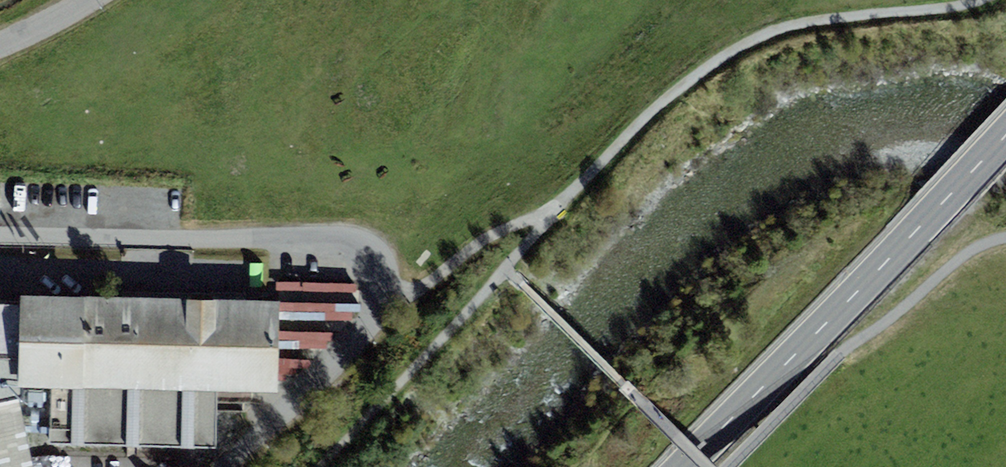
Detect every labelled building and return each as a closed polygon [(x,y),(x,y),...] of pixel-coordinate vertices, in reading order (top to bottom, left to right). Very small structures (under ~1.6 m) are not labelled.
[(280,304),(20,295),(20,305),(17,388),(50,389),(48,443),(216,449),(218,391),(276,393),(280,304)] [(17,388),(20,305),(0,304),(0,466),(32,466),(17,388)] [(283,329),(283,343),(327,343),(327,330),(283,329)]
